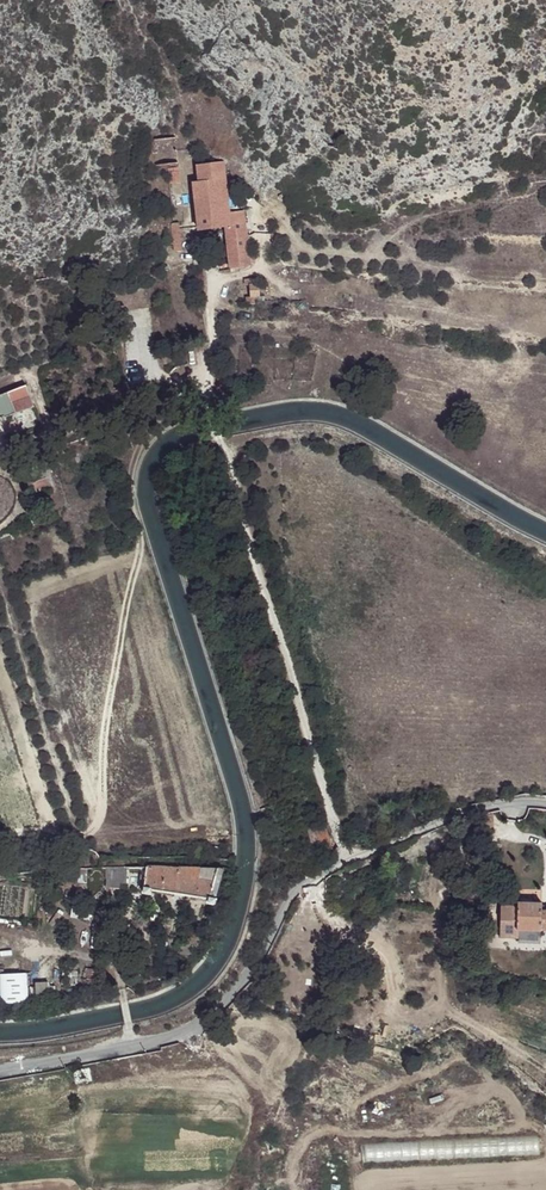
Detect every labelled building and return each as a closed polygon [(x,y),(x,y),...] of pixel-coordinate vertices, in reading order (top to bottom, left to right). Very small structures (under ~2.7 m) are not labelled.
[(204,166),(205,181),(230,179),(228,164),(214,165),(204,166)] [(174,205),(175,205),(180,205),(185,204),(181,165),(171,167),(174,205)] [(230,179),(205,181),(197,181),(203,229),(228,227),(234,267),(254,264),(247,210),(234,211),(230,179)] [(174,214),(184,249),(181,213),(175,214),(174,214)] [(163,251),(184,249),(174,214),(173,214),(175,242),(167,242),(163,242),(163,251)] [(27,386),(8,393),(15,415),(34,408),(27,386)] [(0,395),(0,417),(1,419),(15,415),(8,393),(0,395)] [(59,455),(68,452),(68,450),(65,443),(56,447),(59,455)] [(47,476),(34,481),(36,487),(50,483),(47,476)] [(491,814),(478,816),(480,830),(493,829),(491,814)] [(145,867),(135,867),(132,884),(147,886),(154,888),(160,867),(151,867),(148,877),(145,876),(145,867)] [(214,899),(221,868),(160,867),(154,888),(176,893),(186,893),(214,899)] [(125,868),(110,868),(108,887),(124,887),(125,868)] [(185,901),(186,893),(176,893),(175,898),(177,902),(182,903),(185,901)] [(88,918),(89,907),(71,905),(69,916),(88,918)] [(545,931),(545,915),(541,915),(542,909),(518,908),(518,909),(501,909),(501,931),(541,932),(545,931)] [(26,1003),(26,972),(0,972),(0,1003),(26,1003)]
